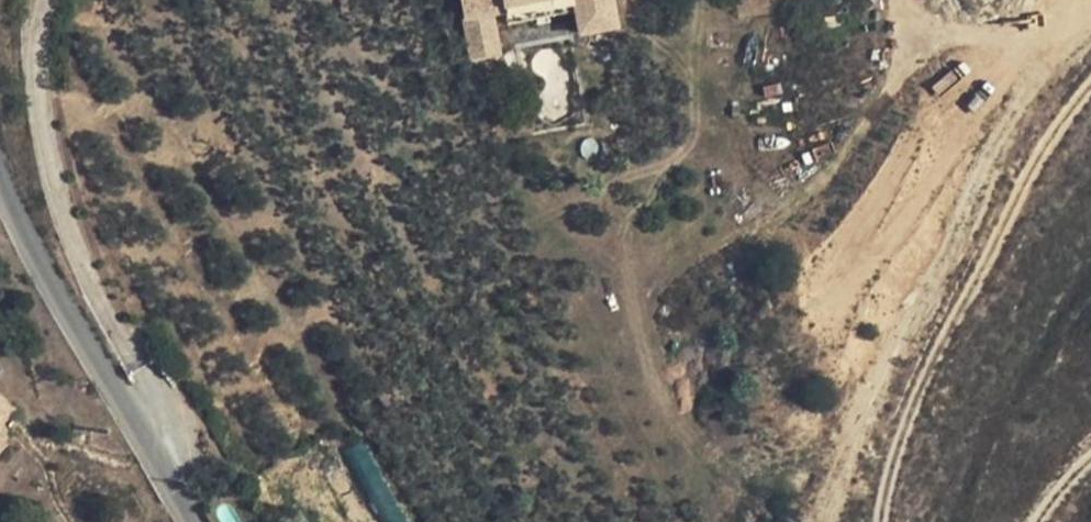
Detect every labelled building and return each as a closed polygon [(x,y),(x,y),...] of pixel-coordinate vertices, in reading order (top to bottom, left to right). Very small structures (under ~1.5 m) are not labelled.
[(473,58),(499,53),(492,13),(506,10),(506,5),(536,0),(462,0),(473,58)] [(506,5),(506,10),(509,25),(577,12),(575,0),(536,0),(506,5)] [(577,12),(581,34),(617,27),(612,0),(575,0),(577,12)] [(16,410),(0,396),(0,428),(16,410)] [(46,513),(53,521),(77,521),(60,502),(46,513)]
